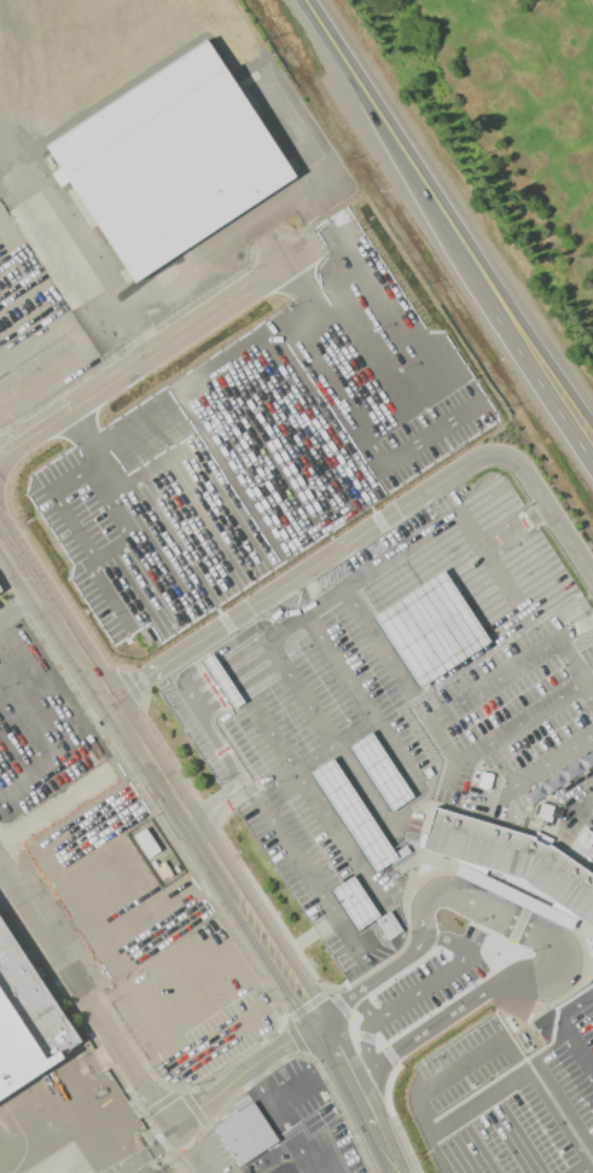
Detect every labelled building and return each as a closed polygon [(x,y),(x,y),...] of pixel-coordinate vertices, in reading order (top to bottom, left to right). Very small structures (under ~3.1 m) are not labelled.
[(33,59),(0,9),(0,0),(215,0),(260,68),(236,83),(298,178),(135,285),(43,145),(24,158),(0,122),(0,81),(33,59)] [(11,67),(0,73),(0,50),(11,67)] [(280,148),(293,140),(281,120),(268,128),(280,148)] [(423,848),(523,879),(592,927),(592,874),(551,844),(548,846),(534,840),(535,838),(435,807),(423,848)] [(386,862),(391,844),(412,850),(407,868),(386,862)] [(335,926),(345,919),(353,930),(342,937),(335,926)] [(82,1044),(0,1098),(0,920),(82,1044)] [(214,1127),(252,1102),(278,1140),(239,1166),(214,1127)]
